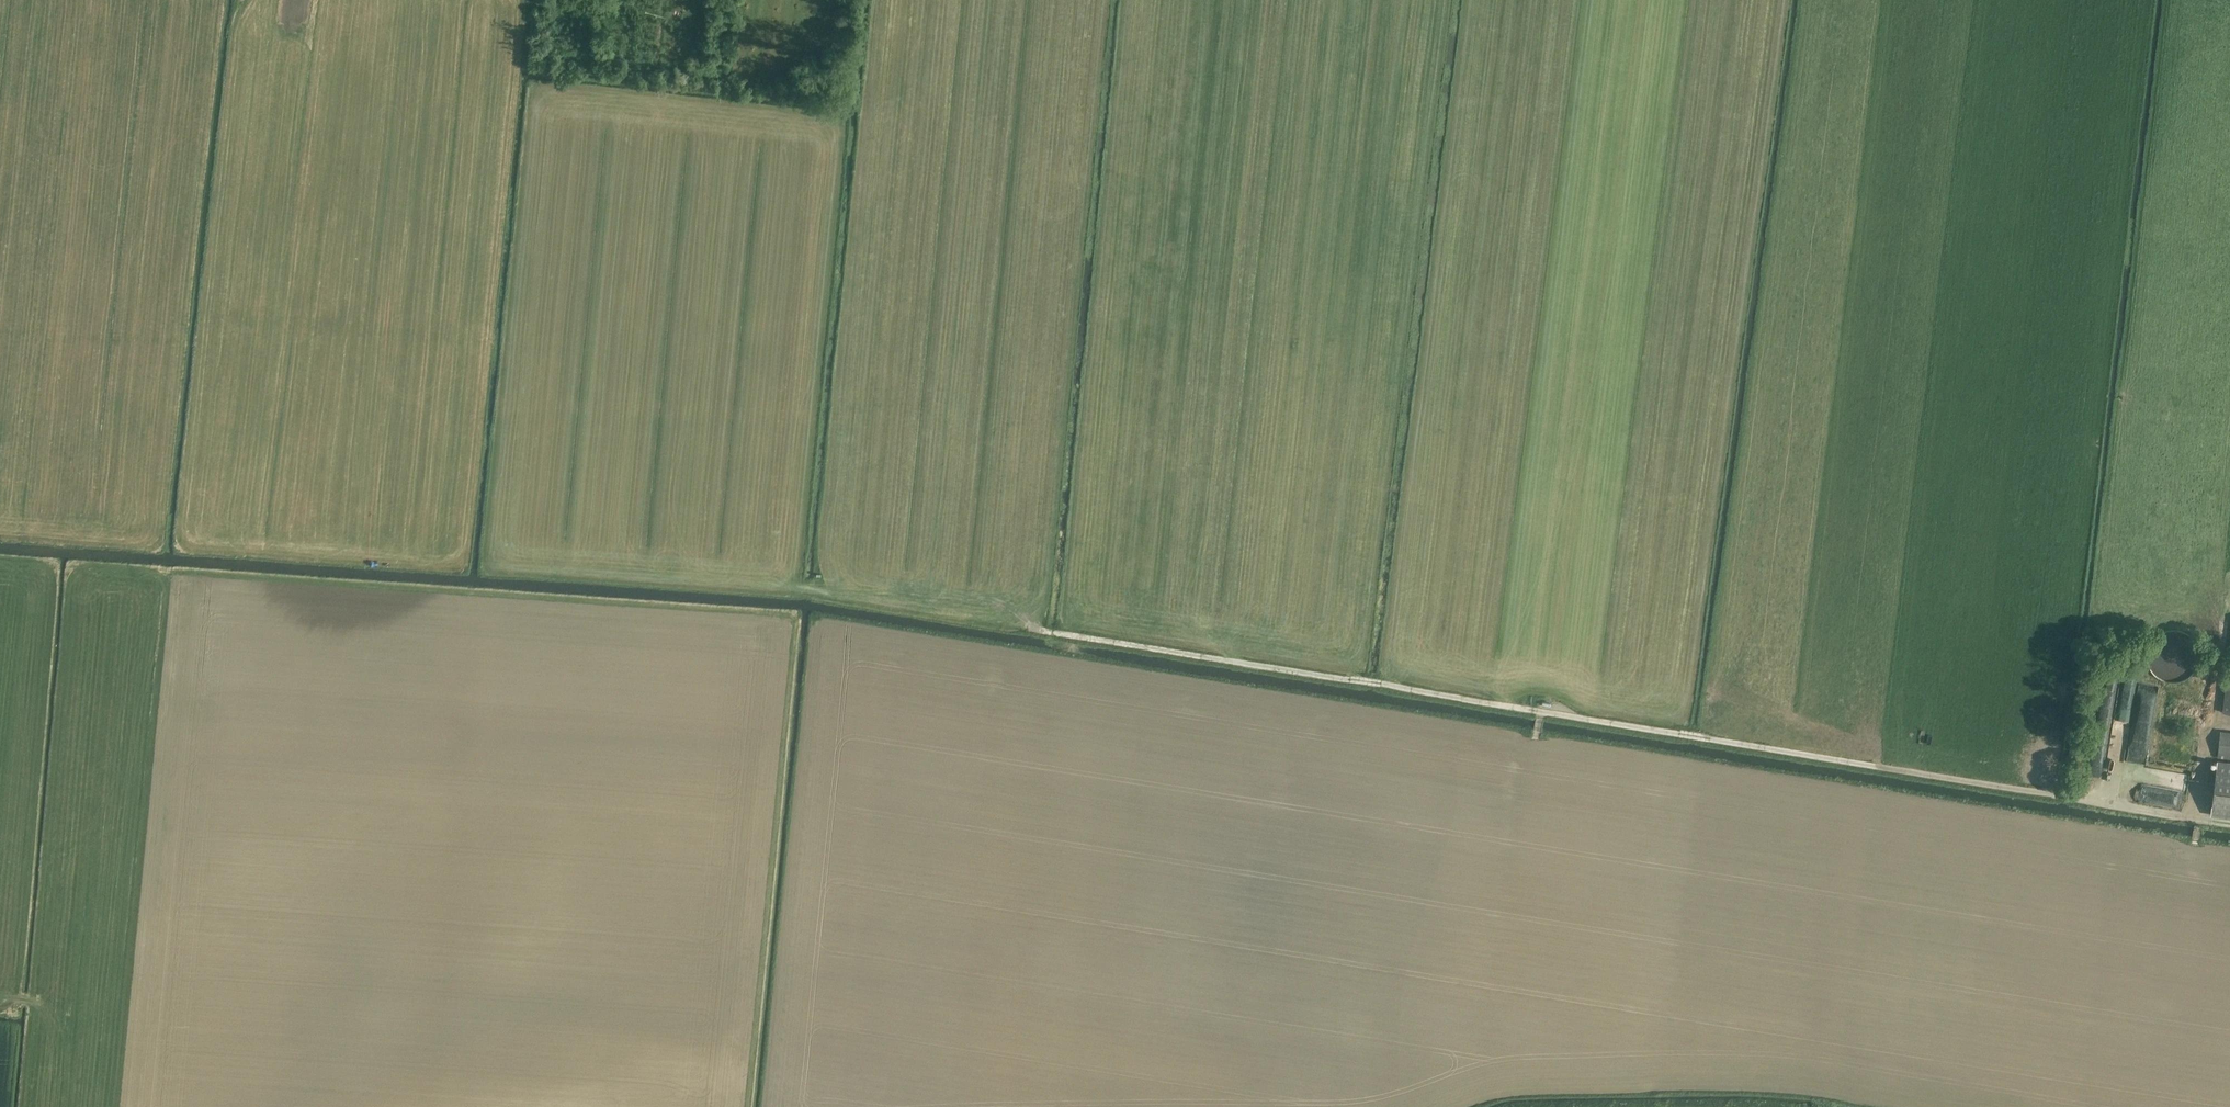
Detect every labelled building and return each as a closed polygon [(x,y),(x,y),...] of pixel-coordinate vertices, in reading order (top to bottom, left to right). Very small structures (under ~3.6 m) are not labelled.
[(2163,670),(2183,671),(2186,637),(2165,636),(2163,670)] [(2118,688),(2117,705),(2152,708),(2154,692),(2136,690),(2118,688)] [(2112,720),(2097,718),(2096,724),(2111,726),(2112,720)] [(2221,730),(2217,757),(2229,759),(2229,731),(2221,730)] [(2229,818),(2229,763),(2217,762),(2211,816),(2229,818)] [(2116,798),(2127,801),(2132,782),(2120,780),(2116,798)]
